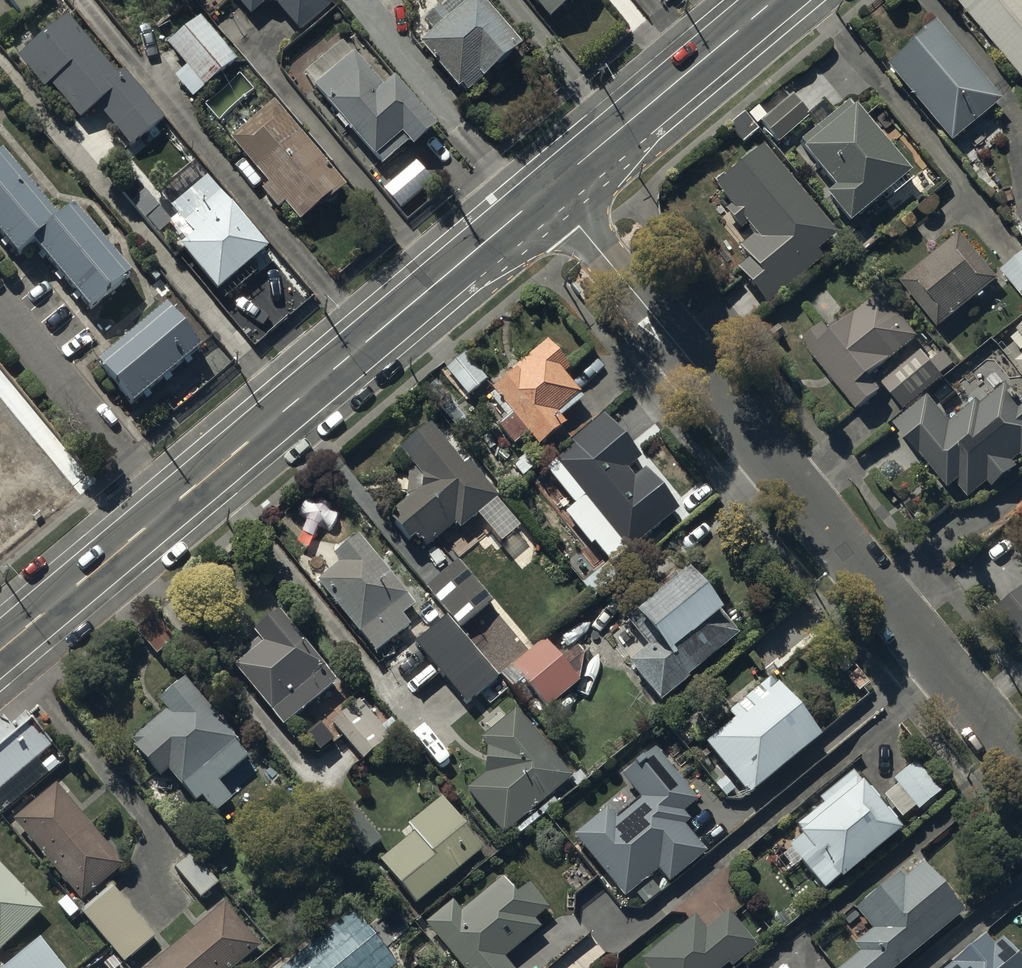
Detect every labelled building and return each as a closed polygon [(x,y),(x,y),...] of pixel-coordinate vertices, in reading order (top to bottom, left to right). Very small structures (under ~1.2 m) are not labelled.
[(21,19),(44,0),(5,0),(21,19)] [(298,33),(330,5),(326,0),(234,0),(249,18),(262,7),(275,7),(298,33)] [(465,97),(520,51),(476,0),(475,0),(449,23),(439,12),(424,25),(433,35),(417,49),(456,94),(460,91),(465,97)] [(548,23),(575,0),(528,0),(548,23)] [(1021,79),(1021,0),(956,0),(1021,79)] [(116,79),(66,19),(15,60),(42,92),(48,86),(79,123),(96,108),(130,149),(163,121),(123,73),(116,79)] [(166,47),(202,91),(235,63),(199,20),(166,47)] [(950,146),(999,106),(934,27),(908,48),(910,52),(887,71),(950,146)] [(314,89),(312,89),(337,120),(334,122),(343,134),(346,131),(372,163),(374,161),(381,168),(406,147),(410,151),(434,131),(392,81),(382,90),(343,44),(304,76),(314,89)] [(808,118),(791,99),(760,126),(777,146),(808,118)] [(283,208),(298,225),(318,208),(320,211),(344,190),(272,105),(227,142),(266,188),(259,193),(277,214),(283,208)] [(847,106),(800,145),(805,151),(802,153),(833,192),(824,199),(848,228),(910,177),(855,110),(852,112),(847,106)] [(762,149),(713,189),(730,209),(724,213),(740,232),(746,228),(768,254),(746,273),(772,304),(826,259),(805,235),(822,220),(762,149)] [(0,159),(0,241),(17,262),(33,248),(88,314),(129,280),(74,213),(59,226),(2,157),(0,159)] [(265,252),(193,164),(156,194),(176,217),(170,223),(145,192),(131,203),(158,236),(169,226),(184,244),(178,248),(215,293),(265,252)] [(431,185),(414,166),(382,193),(399,212),(431,185)] [(939,330),(999,281),(961,235),(901,284),(939,330)] [(1001,274),(1021,299),(1021,257),(1001,274)] [(825,327),(802,346),(857,413),(880,394),(869,381),(918,341),(881,297),(833,337),(825,327)] [(167,311),(99,369),(133,411),(202,354),(167,311)] [(1011,340),(1020,352),(1021,351),(1021,327),(1016,332),(1018,335),(1011,340)] [(511,376),(490,393),(512,420),(498,432),(512,449),(527,438),(537,450),(564,428),(559,422),(582,403),(561,377),(569,371),(546,344),(509,374),(511,376)] [(923,353),(881,385),(904,413),(945,379),(923,353)] [(464,356),(444,372),(467,399),(487,383),(464,356)] [(893,426),(906,445),(921,459),(949,491),(956,485),(968,500),(987,484),(992,490),(1017,469),(1013,464),(1021,457),(1021,398),(1018,401),(1007,388),(981,410),(976,405),(951,426),(927,399),(893,426)] [(17,497),(6,484),(44,452),(0,399),(0,511),(17,497)] [(601,418),(569,445),(597,477),(629,450),(601,418)] [(428,429),(398,455),(408,466),(404,499),(407,502),(391,516),(396,521),(389,526),(407,548),(413,542),(420,550),(422,547),(426,551),(454,528),(459,534),(499,501),(468,464),(462,469),(428,429)] [(633,484),(618,466),(562,512),(590,546),(593,544),(611,565),(625,554),(627,556),(676,515),(644,475),(633,484)] [(409,628),(401,618),(413,608),(357,539),(332,559),(338,567),(316,585),(374,656),(409,628)] [(491,603),(457,563),(425,590),(459,630),(491,603)] [(582,586),(593,600),(618,579),(607,565),(582,586)] [(737,639),(683,573),(675,579),(672,576),(621,618),(629,629),(633,625),(651,646),(627,665),(659,705),(688,682),(687,680),(737,639)] [(995,611),(1021,646),(1021,591),(995,611)] [(134,633),(156,658),(178,639),(156,614),(134,633)] [(233,673),(281,731),(335,686),(278,616),(251,638),(261,649),(233,673)] [(414,647),(465,707),(497,679),(446,619),(414,647)] [(543,641),(507,671),(543,714),(579,685),(582,657),(575,650),(560,662),(543,641)] [(818,741),(768,682),(726,717),(732,725),(690,759),(725,802),(746,802),(818,741)] [(163,715),(130,744),(135,750),(132,752),(158,783),(166,776),(179,791),(181,790),(195,806),(200,801),(213,816),(230,802),(217,787),(246,762),(233,747),(235,745),(183,684),(156,707),(163,715)] [(331,727),(362,763),(390,740),(359,704),(331,727)] [(514,713),(478,743),(485,751),(483,779),(465,794),(502,839),(572,781),(514,713)] [(0,739),(0,797),(55,752),(27,718),(0,739)] [(607,811),(572,837),(623,901),(657,874),(667,886),(705,856),(683,828),(688,824),(681,816),(697,804),(655,751),(621,778),(639,801),(614,821),(607,811)] [(917,764),(893,782),(897,787),(883,798),(901,821),(915,810),(917,813),(941,795),(917,764)] [(901,835),(850,776),(817,802),(821,807),(794,829),(799,835),(797,836),(800,840),(786,851),(822,894),(836,883),(838,885),(901,835)] [(56,787),(13,823),(47,864),(91,828),(56,787)] [(440,801),(407,827),(414,835),(379,863),(415,908),(482,854),(440,801)] [(381,843),(351,808),(331,825),(360,860),(381,843)] [(124,868),(91,828),(47,864),(82,905),(124,868)] [(191,855),(173,871),(199,901),(217,885),(191,855)] [(44,913),(0,868),(0,955),(44,913)] [(855,913),(871,933),(851,948),(858,957),(844,967),(898,967),(961,916),(920,868),(902,884),(898,878),(855,913)] [(425,925),(459,967),(510,967),(504,960),(539,932),(533,925),(548,913),(527,886),(513,897),(501,881),(459,914),(451,905),(425,925)] [(155,940),(112,889),(81,915),(124,965),(155,940)] [(183,942),(206,967),(238,967),(259,950),(223,908),(183,942)] [(351,915),(285,967),(395,967),(351,915)] [(640,962),(644,967),(725,967),(726,967),(727,967),(733,967),(754,951),(725,916),(705,933),(693,919),(640,962)] [(983,941),(951,967),(1021,967),(1000,943),(992,950),(983,941)] [(183,942),(152,967),(206,967),(183,942)] [(11,967),(61,967),(41,943),(11,967)]
